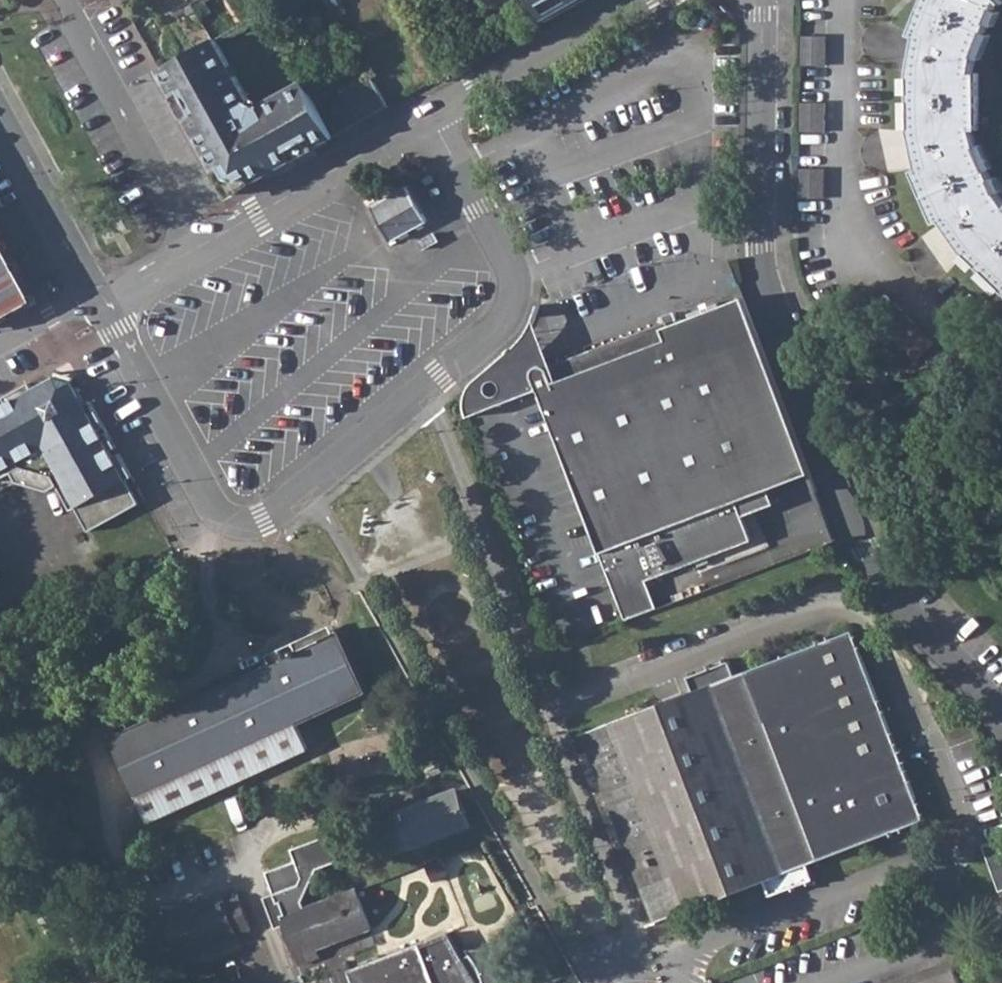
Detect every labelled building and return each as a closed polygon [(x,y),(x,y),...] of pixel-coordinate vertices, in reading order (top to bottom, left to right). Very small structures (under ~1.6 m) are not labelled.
[(171,9),(173,8),(177,15),(184,11),(181,5),(190,0),(166,0),(171,9)] [(190,0),(181,5),(184,11),(187,17),(196,11),(190,0)] [(190,0),(196,11),(200,17),(211,11),(205,1),(206,0),(190,0)] [(337,16),(348,10),(343,0),(328,0),(337,16)] [(543,19),(576,0),(533,0),(543,19)] [(910,73),(912,130),(920,168),(914,171),(937,224),(942,222),(947,230),(965,254),(1001,289),(1001,197),(997,188),(988,167),(979,146),(974,130),(981,129),(980,73),(974,72),(975,60),(991,16),(999,1),(998,0),(924,0),(923,1),(911,34),(916,38),(914,45),(911,63),(910,73)] [(215,37),(212,39),(282,167),(334,137),(319,109),(303,81),(263,104),(253,102),(215,37)] [(825,37),(800,37),(800,51),(825,52),(825,37)] [(212,39),(159,68),(230,195),(282,167),(212,39)] [(825,52),(800,51),(800,66),(825,66),(825,52)] [(372,80),(319,109),(334,137),(387,107),(372,80)] [(825,104),(800,103),(799,132),(824,132),(825,104)] [(824,170),(799,170),(799,199),(824,199),(824,170)] [(409,188),(372,208),(390,242),(428,222),(409,188)] [(418,242),(424,251),(441,241),(436,232),(418,242)] [(34,302),(0,240),(0,320),(34,302)] [(730,261),(709,259),(710,268),(712,279),(716,294),(719,302),(743,293),(730,261)] [(531,369),(537,385),(625,620),(658,607),(646,576),(751,537),(742,510),(737,497),(768,486),(809,471),(743,293),(719,302),(661,323),(665,336),(552,379),(547,366),(544,363),(540,363),(537,363),(534,365),(531,369)] [(472,381),(459,392),(466,412),(537,385),(531,369),(534,365),(537,363),(540,363),(544,363),(547,366),(552,379),(665,336),(661,323),(558,362),(537,309),(534,316),(531,323),(527,330),(521,339),(515,345),(509,350),(472,381)] [(913,327),(898,346),(916,362),(933,343),(913,327)] [(140,507),(127,482),(132,479),(119,454),(113,457),(111,453),(117,450),(112,442),(107,434),(101,437),(99,432),(105,429),(93,407),(86,406),(74,384),(53,380),(32,391),(29,385),(2,400),(6,407),(1,410),(0,408),(0,481),(11,475),(20,470),(51,477),(57,487),(70,512),(76,509),(89,534),(140,507)] [(20,470),(11,475),(16,485),(47,492),(57,487),(51,477),(20,470)] [(768,486),(737,497),(742,510),(773,499),(768,486)] [(582,733),(585,741),(589,750),(626,847),(630,855),(657,923),(766,881),(771,895),(794,887),(810,880),(813,879),(808,866),(889,834),(903,828),(924,820),(901,760),(897,752),(851,632),(830,640),(819,644),(735,676),(729,661),(687,677),(693,691),(582,733)] [(110,739),(110,741),(135,795),(147,822),(215,791),(203,764),(294,723),(363,691),(338,636),(110,739)] [(294,723),(203,764),(215,791),(306,750),(294,723)] [(54,801),(56,801),(59,800),(61,797),(61,793),(59,790),(55,789),(51,790),(49,793),(48,796),(50,800),(54,801)] [(398,815),(385,820),(397,852),(411,847),(411,849),(469,827),(454,789),(397,811),(398,815)] [(370,929),(355,890),(305,909),(303,903),(317,870),(339,861),(329,835),(290,850),(295,862),(265,874),(277,905),(281,904),(286,916),(281,918),(299,965),(318,958),(315,950),(370,929)] [(1001,894),(1001,839),(989,842),(1000,894),(1001,894)] [(221,899),(165,920),(179,956),(235,936),(234,933),(248,929),(236,896),(222,901),(221,899)] [(349,973),(353,982),(502,982),(501,950),(468,951),(472,956),(463,961),(448,935),(349,973)] [(954,966),(910,982),(960,982),(954,966)]
